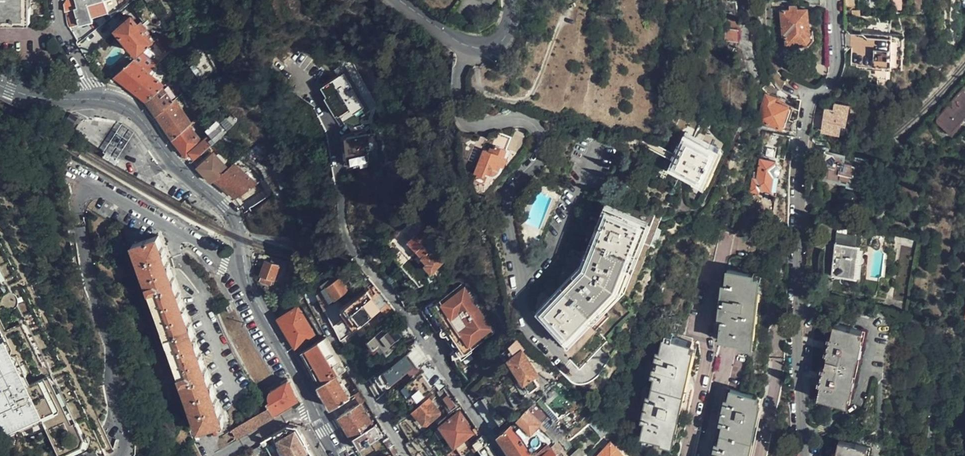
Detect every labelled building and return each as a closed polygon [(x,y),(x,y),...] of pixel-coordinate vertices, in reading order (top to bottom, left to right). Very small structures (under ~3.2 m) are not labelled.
[(29,0),(0,0),(0,18),(15,18),(15,23),(29,23),(29,0)] [(69,28),(92,21),(91,18),(108,14),(107,12),(119,9),(117,0),(66,0),(64,3),(64,5),(64,12),(69,28)] [(825,7),(825,0),(807,0),(808,9),(825,7)] [(786,46),(803,45),(805,45),(809,40),(808,32),(807,11),(792,12),(780,13),(782,36),(785,36),(786,46)] [(138,54),(153,41),(143,29),(146,26),(142,21),(138,24),(131,16),(116,29),(138,54)] [(726,40),(739,41),(739,25),(727,25),(726,40)] [(805,45),(803,45),(803,48),(814,48),(814,32),(808,32),(809,40),(805,45)] [(903,39),(853,35),(850,66),(900,70),(903,39)] [(160,41),(157,38),(153,41),(138,54),(143,59),(160,41)] [(123,67),(114,75),(146,100),(162,87),(164,85),(132,60),(123,67)] [(113,74),(114,75),(123,67),(118,62),(109,69),(111,71),(113,74)] [(780,91),(780,92),(784,82),(775,71),(770,76),(770,77),(771,78),(771,79),(772,80),(772,81),(773,81),(773,82),(774,83),(775,84),(775,85),(776,86),(777,87),(778,88),(778,89),(779,90),(780,91)] [(360,107),(340,75),(320,88),(344,124),(357,115),(355,111),(360,107)] [(162,87),(146,100),(156,114),(171,100),(162,87)] [(964,123),(964,90),(962,88),(936,119),(951,132),(958,124),(962,127),(964,123)] [(799,112),(799,106),(776,99),(766,95),(757,120),(780,128),(780,131),(792,133),(793,124),(784,120),(787,109),(799,112)] [(171,100),(156,114),(172,138),(188,125),(190,123),(174,98),(171,100)] [(846,124),(849,106),(834,104),(833,110),(825,109),(821,130),(840,133),(841,123),(846,124)] [(122,120),(115,130),(116,131),(126,139),(133,128),(122,120)] [(203,140),(201,142),(190,151),(195,157),(220,135),(228,129),(224,123),(203,140)] [(188,125),(172,138),(186,154),(190,151),(201,142),(188,125)] [(116,131),(115,130),(103,149),(114,157),(126,139),(116,131)] [(683,134),(674,152),(671,159),(666,171),(701,187),(718,150),(683,134)] [(368,160),(366,143),(372,143),(370,135),(346,138),(349,165),(359,164),(359,161),(368,160)] [(789,151),(791,141),(778,139),(776,149),(789,151)] [(813,149),(809,158),(808,160),(820,161),(818,176),(860,181),(862,159),(822,154),(824,144),(814,143),(813,149)] [(500,169),(507,150),(496,146),(493,152),(484,149),(476,172),(485,175),(487,172),(490,173),(492,174),(494,174),(495,173),(497,173),(498,172),(500,170),(500,169)] [(257,151),(253,147),(248,152),(251,155),(257,151)] [(190,151),(186,154),(191,161),(195,157),(190,151)] [(197,167),(211,182),(214,180),(227,169),(212,154),(197,167)] [(214,180),(235,198),(259,182),(236,162),(227,169),(214,180)] [(777,177),(778,176),(778,175),(778,174),(778,173),(778,172),(778,171),(777,170),(777,169),(777,168),(777,167),(776,167),(776,164),(760,164),(759,183),(753,183),(753,197),(762,196),(762,192),(775,192),(776,180),(777,180),(777,179),(777,178),(777,177)] [(288,183),(285,170),(277,172),(279,185),(288,183)] [(572,346),(593,323),(622,292),(647,222),(604,206),(582,266),(540,313),(572,346)] [(407,242),(427,265),(429,263),(424,258),(432,251),(433,253),(438,248),(422,229),(407,242)] [(848,256),(850,237),(822,234),(821,245),(827,246),(825,269),(838,270),(840,256),(848,256)] [(223,423),(158,237),(157,236),(132,245),(197,432),(223,423)] [(429,263),(427,265),(433,272),(447,258),(438,248),(433,253),(432,251),(424,258),(429,263)] [(273,279),(278,265),(264,261),(260,274),(261,275),(259,281),(270,285),(270,284),(273,285),(275,280),(273,279)] [(411,280),(402,268),(389,277),(398,290),(411,280)] [(755,344),(761,278),(751,278),(751,273),(723,270),(718,342),(755,344)] [(289,279),(295,281),(299,273),(293,271),(289,279)] [(382,308),(388,317),(397,310),(391,302),(376,284),(369,274),(361,281),(368,290),(382,308)] [(346,289),(339,277),(328,285),(335,297),(346,289)] [(468,280),(438,301),(428,308),(426,304),(425,304),(420,307),(437,333),(440,330),(446,326),(460,347),(454,351),(452,353),(456,360),(461,357),(471,350),(502,330),(468,280)] [(75,430),(79,427),(18,313),(18,311),(18,308),(17,306),(16,304),(14,302),(12,300),(10,300),(0,282),(0,292),(75,430)] [(382,308),(368,290),(343,308),(348,316),(350,314),(358,325),(382,308)] [(15,437),(42,423),(44,427),(60,455),(72,455),(90,446),(79,427),(75,430),(0,292),(0,446),(15,437)] [(428,308),(438,301),(436,298),(426,304),(428,308)] [(343,308),(338,300),(336,301),(331,304),(324,309),(326,311),(329,312),(341,335),(341,339),(356,329),(348,316),(343,308)] [(279,320),(296,347),(314,336),(298,309),(279,320)] [(406,341),(392,322),(370,338),(374,344),(378,341),(388,354),(406,341)] [(409,337),(414,334),(405,322),(400,326),(409,337)] [(446,326),(440,330),(454,351),(460,347),(446,326)] [(846,406),(865,335),(839,328),(819,399),(846,406)] [(521,335),(505,350),(529,389),(539,384),(533,374),(536,372),(521,348),(527,344),(521,335)] [(296,347),(300,354),(301,353),(313,346),(318,343),(314,336),(296,347)] [(642,434),(669,441),(691,342),(664,336),(642,434)] [(301,353),(317,380),(320,378),(323,383),(336,375),(346,369),(328,340),(326,337),(318,343),(313,346),(301,353)] [(414,372),(420,367),(431,360),(417,340),(411,344),(413,349),(387,367),(397,381),(412,369),(414,372)] [(473,353),(471,350),(461,357),(462,360),(473,353)] [(368,364),(359,371),(363,379),(374,372),(368,364)] [(387,367),(380,373),(389,386),(397,381),(387,367)] [(441,388),(447,384),(439,372),(429,379),(425,374),(428,372),(426,367),(422,370),(420,367),(414,372),(417,377),(408,384),(419,399),(434,387),(434,386),(433,385),(436,382),(437,384),(441,388)] [(380,373),(366,383),(377,400),(391,389),(389,386),(380,373)] [(318,385),(332,409),(342,402),(350,397),(336,375),(323,383),(319,385),(318,385)] [(272,414),(291,403),(296,399),(287,380),(272,389),(271,390),(269,390),(268,391),(268,392),(267,393),(267,394),(266,395),(266,396),(267,401),(266,403),(265,404),(267,408),(230,430),(235,439),(273,417),(272,414)] [(757,396),(731,390),(716,455),(743,455),(757,396)] [(350,397),(342,402),(347,411),(359,404),(360,405),(366,401),(360,391),(350,397)] [(456,405),(448,394),(445,397),(452,408),(456,405)] [(428,398),(414,409),(423,422),(427,422),(438,414),(438,412),(428,398)] [(483,418),(491,412),(482,399),(474,404),(483,418)] [(347,411),(339,416),(353,439),(373,427),(360,405),(359,404),(347,411)] [(539,424),(526,410),(518,417),(532,431),(539,424)] [(451,412),(438,422),(455,445),(472,432),(459,412),(454,416),(451,412)] [(483,418),(492,430),(500,424),(491,412),(483,418)] [(42,423),(15,437),(18,442),(44,427),(42,423)] [(496,436),(510,455),(533,455),(511,423),(496,436)] [(296,427),(288,425),(287,425),(272,434),(274,438),(277,446),(279,445),(284,455),(285,455),(313,455),(296,427)] [(353,439),(360,450),(381,436),(374,426),(373,427),(353,439)] [(478,449),(485,443),(480,436),(473,442),(475,446),(478,449)] [(610,443),(609,445),(603,440),(598,445),(604,450),(598,455),(624,455),(610,443)] [(870,449),(843,442),(839,455),(868,455),(870,449)] [(485,443),(478,449),(475,450),(479,455),(494,455),(485,443)] [(393,444),(389,447),(395,455),(400,455),(393,444)] [(72,455),(86,455),(93,452),(90,446),(72,455)]
